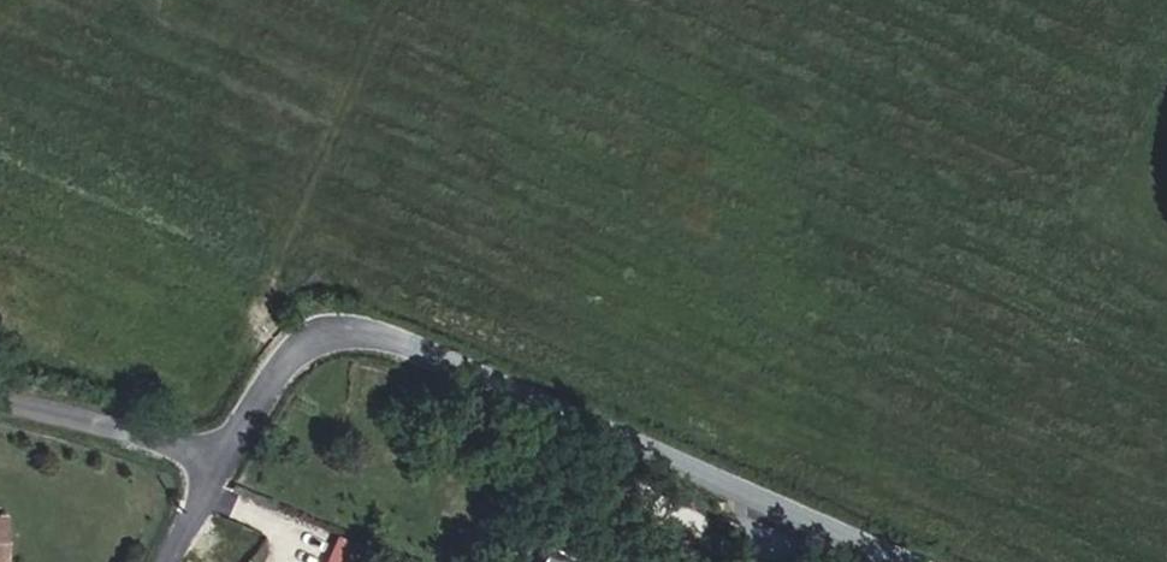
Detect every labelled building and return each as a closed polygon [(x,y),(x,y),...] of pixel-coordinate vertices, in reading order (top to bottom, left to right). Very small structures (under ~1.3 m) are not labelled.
[(8,521),(0,522),(0,561),(9,561),(8,521)] [(540,561),(584,561),(546,546),(540,561)]
